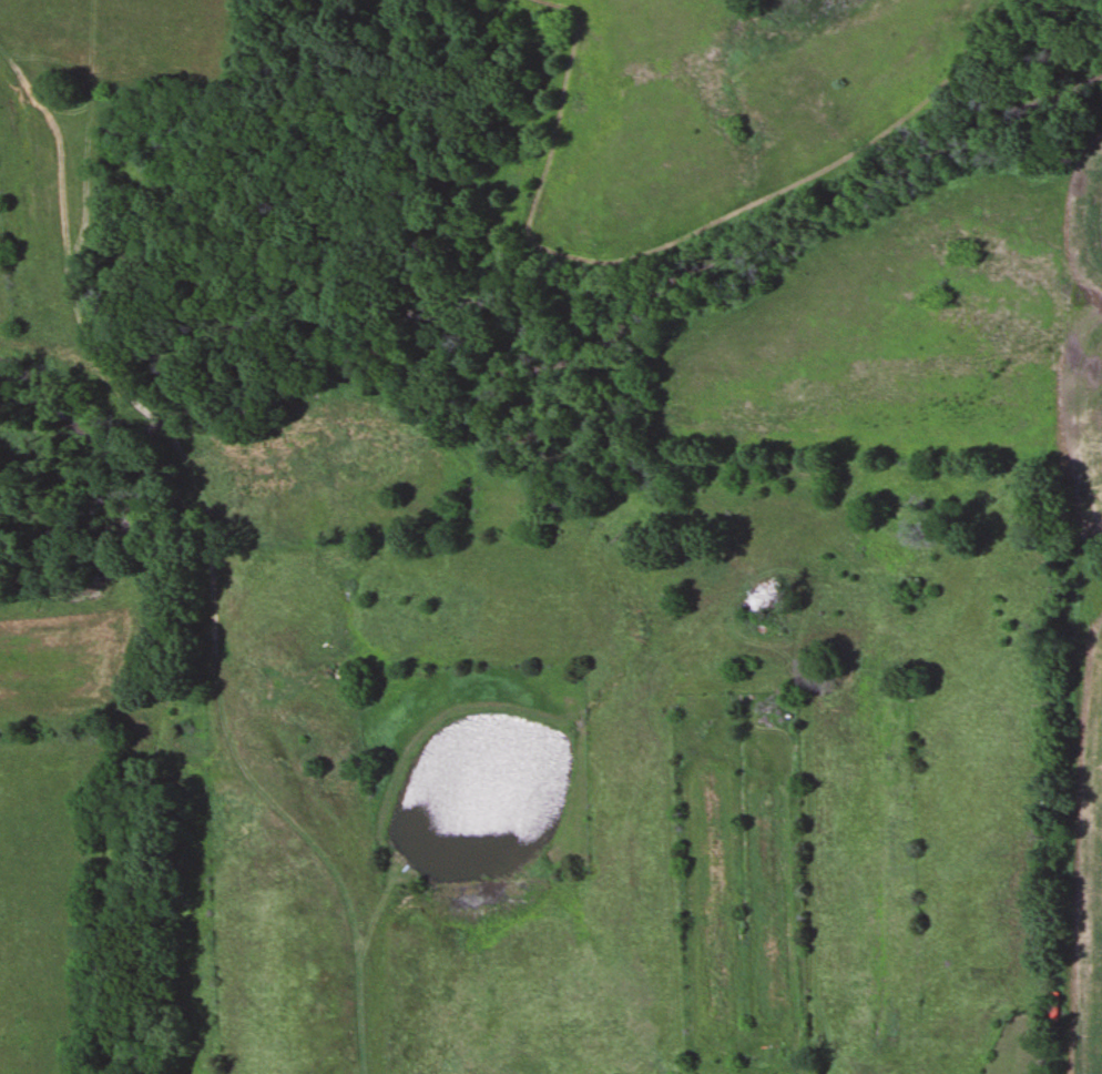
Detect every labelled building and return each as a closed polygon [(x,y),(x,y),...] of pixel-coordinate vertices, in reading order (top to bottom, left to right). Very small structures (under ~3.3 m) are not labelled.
[(1058,991),(1048,991),(1048,1021),(1058,1021),(1058,991)]
